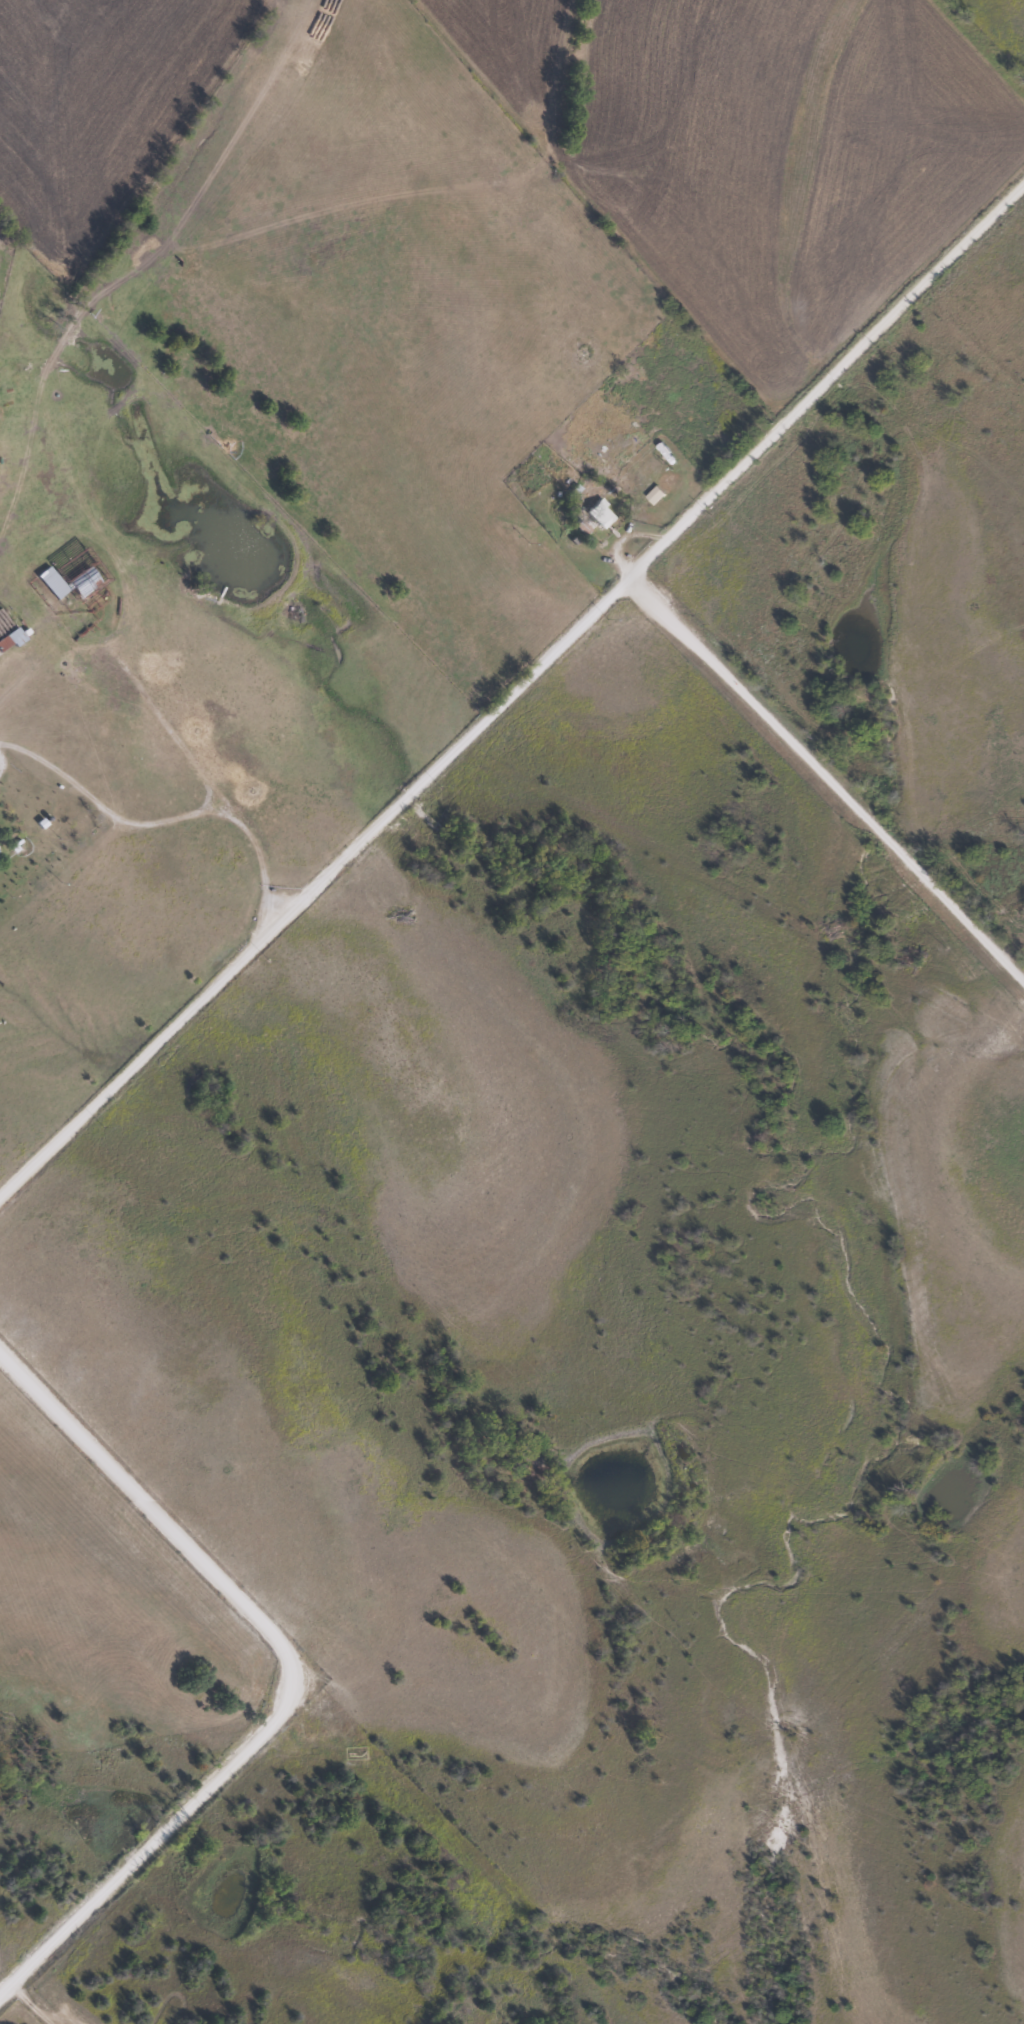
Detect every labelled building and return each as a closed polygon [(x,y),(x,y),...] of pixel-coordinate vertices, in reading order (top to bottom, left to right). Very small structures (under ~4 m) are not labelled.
[(600,498),(587,511),(603,528),(617,515),(600,498)] [(55,599),(68,589),(49,564),(36,574),(55,599)] [(68,580),(80,597),(102,581),(90,565),(68,580)]
